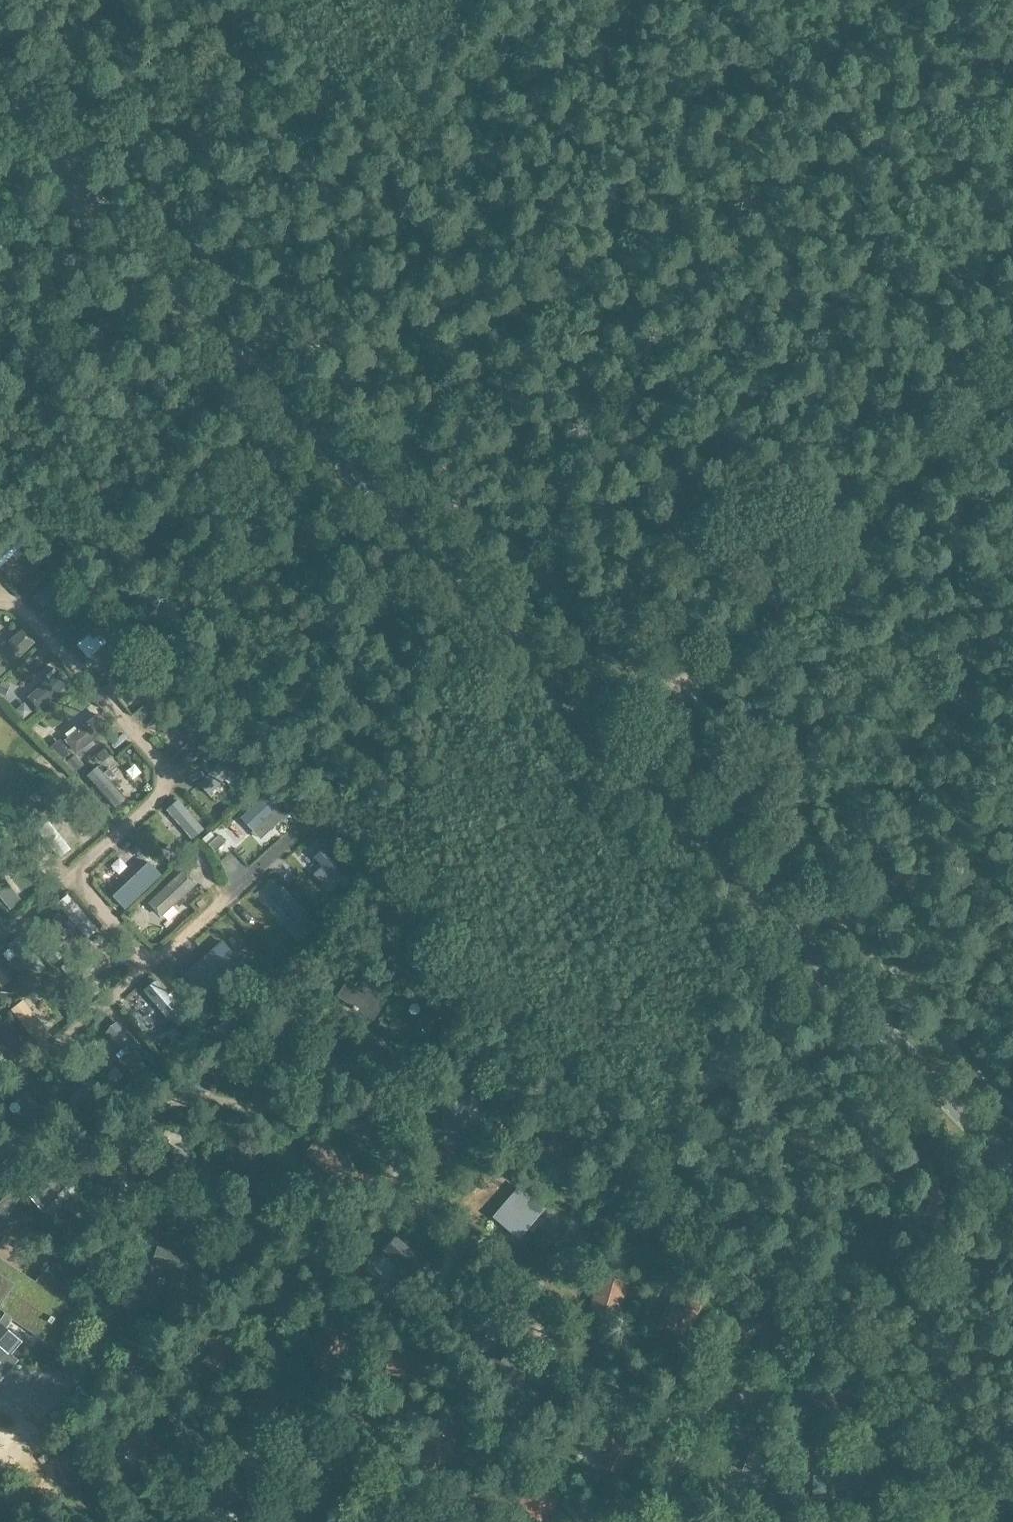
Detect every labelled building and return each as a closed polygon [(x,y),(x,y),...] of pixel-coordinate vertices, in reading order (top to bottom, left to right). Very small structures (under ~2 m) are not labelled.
[(28,541),(19,532),(0,550),(0,568),(28,541)] [(44,553),(38,558),(46,567),(52,561),(44,553)] [(57,594),(63,589),(71,581),(59,569),(26,599),(38,611),(57,594)] [(95,597),(90,602),(96,610),(102,605),(95,597)] [(106,623),(77,650),(85,660),(115,633),(106,623)] [(35,642),(22,628),(0,649),(0,675),(35,642)] [(141,658),(105,688),(115,700),(152,670),(141,658)] [(60,667),(26,697),(38,711),(72,682),(63,671),(60,667)] [(0,681),(0,682),(0,694),(6,696),(10,685),(0,681)] [(163,696),(157,701),(164,709),(170,705),(163,696)] [(171,707),(165,711),(172,720),(177,716),(171,707)] [(98,714),(64,740),(76,754),(109,728),(98,714)] [(205,728),(173,759),(184,771),(217,740),(205,728)] [(110,757),(103,749),(96,755),(102,763),(110,757)] [(76,755),(67,762),(75,771),(84,765),(76,755)] [(226,759),(199,784),(209,794),(236,769),(226,759)] [(272,790),(242,818),(262,839),(292,810),(272,790)] [(194,834),(203,826),(177,799),(168,807),(194,834)] [(53,823),(39,836),(61,861),(74,850),(53,823)] [(219,836),(209,844),(215,851),(225,842),(219,836)] [(141,842),(133,848),(142,858),(149,852),(141,842)] [(169,845),(161,851),(169,860),(177,854),(169,845)] [(113,896),(124,909),(161,874),(149,862),(113,896)] [(12,910),(24,901),(0,868),(0,894),(12,910)] [(161,916),(197,883),(184,869),(148,903),(161,916)] [(56,903),(87,938),(98,929),(68,893),(56,903)] [(202,899),(197,903),(200,908),(206,904),(202,899)] [(326,902),(316,912),(322,919),(333,909),(326,902)] [(95,935),(94,943),(109,944),(110,937),(95,935)] [(46,968),(19,936),(7,946),(33,979),(46,968)] [(69,939),(58,948),(65,957),(76,948),(69,939)] [(203,943),(192,953),(218,982),(228,974),(203,943)] [(280,944),(271,952),(280,961),(288,954),(280,944)] [(54,965),(64,957),(57,949),(48,956),(54,965)] [(263,953),(246,969),(255,979),(272,963),(263,953)] [(56,969),(50,974),(56,982),(63,977),(56,969)] [(348,978),(337,994),(375,1020),(386,1004),(348,978)] [(415,1023),(429,1035),(454,1006),(422,978),(410,992),(428,1008),(415,1023)] [(156,979),(143,990),(170,1021),(183,1009),(156,979)] [(52,981),(39,990),(64,1023),(78,1014),(52,981)] [(0,993),(0,1003),(13,1004),(13,993),(0,993)] [(198,996),(190,1003),(199,1013),(206,1007),(198,996)] [(274,1000),(261,1001),(262,1012),(275,1011),(274,1000)] [(236,1019),(201,1030),(209,1057),(244,1046),(236,1019)] [(33,1055),(4,1020),(0,1023),(0,1046),(18,1067),(33,1055)] [(118,1060),(136,1078),(143,1070),(139,1065),(136,1063),(147,1052),(117,1021),(105,1033),(126,1053),(118,1060)] [(390,1027),(381,1021),(375,1030),(384,1036),(390,1027)] [(368,1040),(356,1046),(361,1055),(373,1049),(368,1040)] [(168,1047),(161,1053),(167,1060),(174,1054),(168,1047)] [(27,1090),(16,1100),(26,1111),(22,1114),(29,1122),(33,1119),(44,1133),(55,1123),(27,1090)] [(471,1094),(445,1092),(444,1130),(468,1132),(471,1094)] [(510,1131),(499,1122),(492,1131),(503,1140),(510,1131)] [(323,1136),(308,1153),(343,1182),(357,1165),(323,1136)] [(57,1151),(49,1141),(36,1150),(44,1161),(57,1151)] [(69,1185),(49,1162),(47,1160),(19,1185),(42,1212),(59,1197),(57,1195),(69,1185)] [(542,1209),(517,1187),(514,1190),(490,1218),(517,1240),(542,1209)] [(23,1197),(16,1189),(0,1202),(0,1229),(23,1197)] [(183,1215),(179,1227),(191,1231),(195,1219),(183,1215)] [(402,1264),(384,1285),(397,1297),(427,1261),(395,1236),(385,1249),(402,1264)] [(662,1252),(653,1247),(650,1254),(658,1259),(662,1252)] [(197,1260),(166,1250),(157,1248),(151,1265),(174,1272),(166,1297),(184,1302),(197,1260)] [(293,1257),(283,1251),(275,1263),(285,1269),(293,1257)] [(585,1264),(573,1264),(573,1276),(586,1276),(585,1264)] [(16,1357),(6,1349),(16,1339),(4,1329),(14,1315),(41,1334),(41,1335),(42,1336),(64,1303),(63,1302),(62,1303),(60,1302),(34,1285),(21,1276),(19,1279),(0,1266),(0,1375),(16,1357)] [(235,1271),(222,1266),(218,1277),(230,1283),(235,1271)] [(629,1283),(598,1275),(586,1317),(617,1326),(629,1283)] [(681,1284),(658,1325),(684,1339),(706,1299),(681,1284)] [(717,1290),(707,1284),(702,1293),(712,1299),(717,1290)] [(315,1310),(302,1309),(301,1321),(314,1322),(315,1310)] [(317,1360),(314,1365),(324,1372),(327,1367),(331,1369),(356,1332),(332,1316),(307,1353),(317,1360)] [(189,1326),(184,1333),(192,1339),(197,1333),(189,1326)] [(441,1357),(392,1345),(385,1377),(433,1388),(441,1357)] [(316,1429),(311,1443),(322,1448),(328,1434),(316,1429)] [(799,1429),(792,1436),(801,1445),(808,1438),(799,1429)] [(294,1430),(290,1442),(302,1445),(305,1434),(294,1430)] [(732,1465),(726,1481),(759,1494),(777,1455),(753,1444),(742,1470),(732,1465)] [(485,1463),(485,1448),(477,1447),(476,1463),(485,1463)] [(814,1474),(814,1497),(829,1497),(829,1502),(834,1503),(835,1498),(863,1499),(864,1477),(814,1474)] [(92,1476),(83,1475),(82,1488),(91,1489),(92,1476)] [(803,1483),(792,1483),(791,1496),(803,1496),(803,1483)] [(439,1513),(431,1521),(450,1521),(439,1513)]
